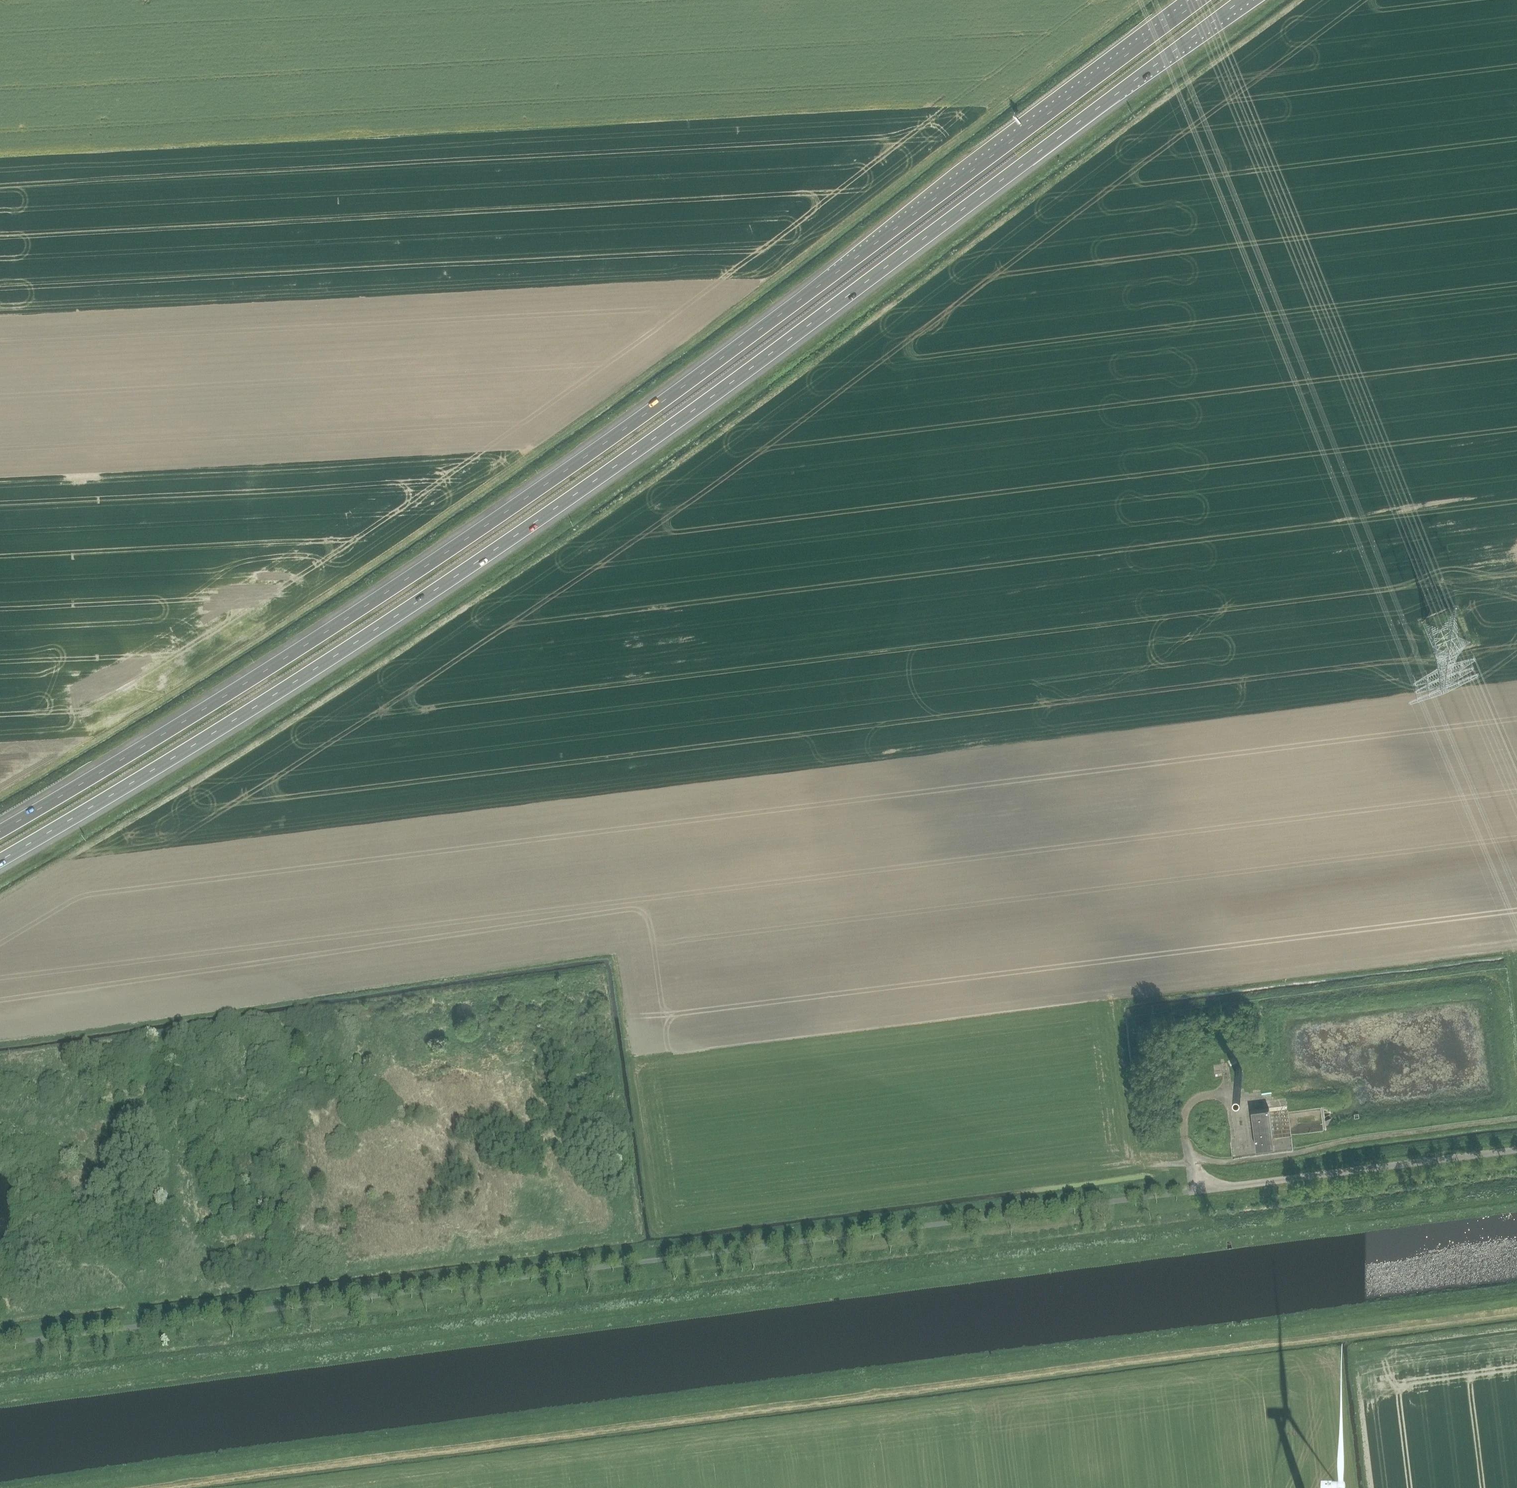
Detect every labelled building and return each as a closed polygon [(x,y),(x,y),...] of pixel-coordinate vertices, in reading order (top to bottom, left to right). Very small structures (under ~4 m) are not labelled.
[(1256,1148),(1274,1146),(1269,1108),(1251,1110),(1256,1148)]
